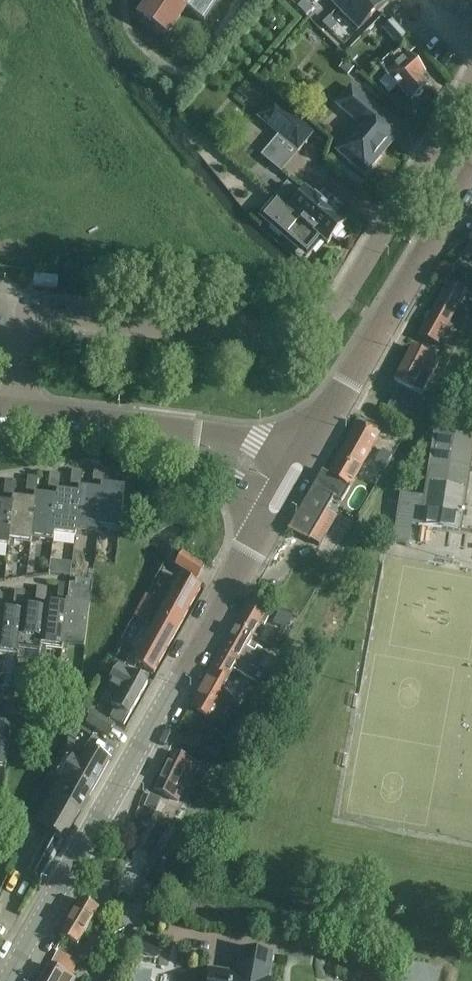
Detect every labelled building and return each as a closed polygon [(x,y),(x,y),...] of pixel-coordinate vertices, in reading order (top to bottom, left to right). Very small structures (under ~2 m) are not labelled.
[(140,14),(167,33),(183,9),(203,23),(219,0),(150,0),(140,14)] [(337,9),(346,0),(328,0),(337,9)] [(337,9),(358,31),(387,1),(386,0),(346,0),(337,9)] [(303,1),(297,7),(305,16),(312,10),(303,1)] [(328,17),(322,24),(330,32),(337,26),(328,17)] [(393,19),(382,29),(396,44),(397,43),(405,36),(407,35),(393,19)] [(350,48),(344,54),(351,61),(357,55),(350,48)] [(407,56),(400,49),(392,56),(391,56),(378,66),(411,103),(414,100),(419,98),(421,93),(428,88),(420,79),(424,75),(407,56)] [(346,61),(339,68),(347,76),(354,68),(346,61)] [(387,139),(397,127),(351,89),(337,105),(361,126),(354,134),(353,133),(337,152),(356,168),(355,169),(365,177),(377,164),(375,163),(387,148),(381,143),(385,138),(387,139)] [(298,151),(313,132),(295,117),(272,99),(258,117),(279,135),(298,151)] [(297,198),(285,188),(258,219),(282,239),(285,235),(308,254),(319,241),(326,246),(331,240),(333,242),(341,234),(338,231),(343,226),(303,192),(297,198)] [(470,242),(463,254),(471,259),(471,243),(470,242)] [(34,276),(33,287),(57,290),(58,279),(34,276)] [(438,347),(457,312),(467,295),(447,284),(431,312),(417,336),(438,347)] [(431,379),(439,363),(411,348),(393,381),(413,392),(413,391),(420,395),(430,378),(431,379)] [(405,417),(413,401),(397,392),(388,408),(405,417)] [(312,487),(287,530),(292,533),(309,542),(310,541),(320,547),(337,518),(334,517),(325,511),(332,498),(342,504),(351,488),(380,437),(368,431),(355,424),(327,475),(321,471),(312,487)] [(471,456),(471,437),(434,432),(428,472),(426,472),(423,498),(412,497),(401,495),(393,543),(408,546),(411,524),(460,532),(471,456)] [(126,479),(128,465),(117,463),(115,478),(126,479)] [(102,482),(104,468),(94,467),(92,481),(102,482)] [(80,486),(82,471),(72,470),(70,484),(80,486)] [(58,489),(60,475),(50,474),(47,487),(58,489)] [(36,492),(38,478),(27,477),(25,491),(36,492)] [(13,496),(16,481),(5,480),(3,495),(13,496)] [(97,528),(98,529),(120,531),(125,489),(100,486),(100,491),(101,492),(97,528)] [(101,492),(100,491),(78,489),(78,495),(79,495),(75,532),(76,532),(98,534),(98,529),(97,528),(101,492)] [(154,500),(155,492),(148,491),(147,499),(154,500)] [(79,495),(78,495),(56,492),(55,498),(57,499),(52,535),(54,535),(75,538),(76,532),(75,532),(79,495)] [(57,499),(55,498),(34,496),(33,502),(34,502),(30,539),(31,539),(53,541),(54,535),(52,535),(57,499)] [(34,502),(33,502),(12,499),(11,505),(12,505),(8,542),(9,542),(31,545),(31,539),(30,539),(34,502)] [(11,505),(0,504),(0,547),(8,548),(9,542),(8,542),(12,505),(11,505)] [(197,580),(204,568),(182,556),(176,568),(197,580)] [(59,567),(58,575),(70,576),(71,568),(59,567)] [(145,611),(177,629),(199,589),(179,577),(162,609),(150,602),(145,611)] [(65,609),(60,651),(62,651),(62,650),(67,651),(67,646),(84,648),(89,606),(90,606),(92,594),(91,594),(92,582),(75,580),(74,585),(69,585),(67,600),(67,603),(65,603),(65,609)] [(58,584),(56,598),(67,600),(69,585),(58,584)] [(45,603),(47,588),(37,587),(35,601),(45,603)] [(23,606),(25,592),(14,590),(13,605),(23,606)] [(144,599),(139,608),(145,611),(150,602),(146,600),(144,599)] [(222,648),(258,668),(266,653),(257,648),(254,652),(246,648),(267,613),(248,603),(222,648)] [(60,651),(65,609),(43,606),(43,612),(38,654),(40,655),(40,654),(45,655),(45,649),(60,651)] [(139,608),(134,617),(139,620),(140,620),(145,611),(139,608)] [(283,629),(291,614),(280,608),(272,624),(283,629)] [(38,654),(43,612),(21,609),(20,615),(15,657),(18,658),(18,657),(22,658),(23,653),(38,654)] [(154,673),(177,629),(145,611),(140,620),(152,627),(133,662),(154,673)] [(20,615),(0,613),(0,661),(1,656),(15,657),(20,615)] [(114,662),(124,667),(132,653),(122,648),(114,662)] [(264,672),(258,668),(222,648),(209,670),(227,681),(234,669),(243,674),(243,676),(257,684),(264,672)] [(123,725),(147,683),(119,667),(109,687),(117,691),(109,706),(115,709),(110,718),(123,725)] [(228,681),(227,681),(209,670),(195,694),(199,698),(192,710),(218,726),(234,699),(221,692),(228,681)] [(72,679),(72,681),(81,682),(81,678),(82,674),(81,673),(73,673),(72,679)] [(12,719),(13,705),(3,704),(1,718),(12,719)] [(107,737),(113,726),(92,714),(85,725),(107,737)] [(5,771),(10,729),(0,728),(0,771),(5,771)] [(48,832),(27,871),(40,879),(42,880),(63,841),(64,841),(79,815),(109,762),(108,762),(106,761),(105,760),(103,759),(100,757),(87,750),(79,765),(71,761),(60,780),(60,781),(50,799),(35,825),(48,832)] [(163,771),(154,790),(178,802),(187,783),(196,764),(172,752),(163,771)] [(210,769),(200,763),(193,775),(203,781),(210,769)] [(78,947),(99,911),(79,900),(58,936),(78,947)] [(119,922),(108,927),(112,935),(123,931),(119,922)] [(141,937),(135,950),(155,959),(161,946),(141,937)] [(271,955),(241,950),(236,975),(210,971),(209,980),(269,980),(267,980),(271,955)] [(69,979),(78,963),(58,951),(41,980),(73,980),(69,979)]
